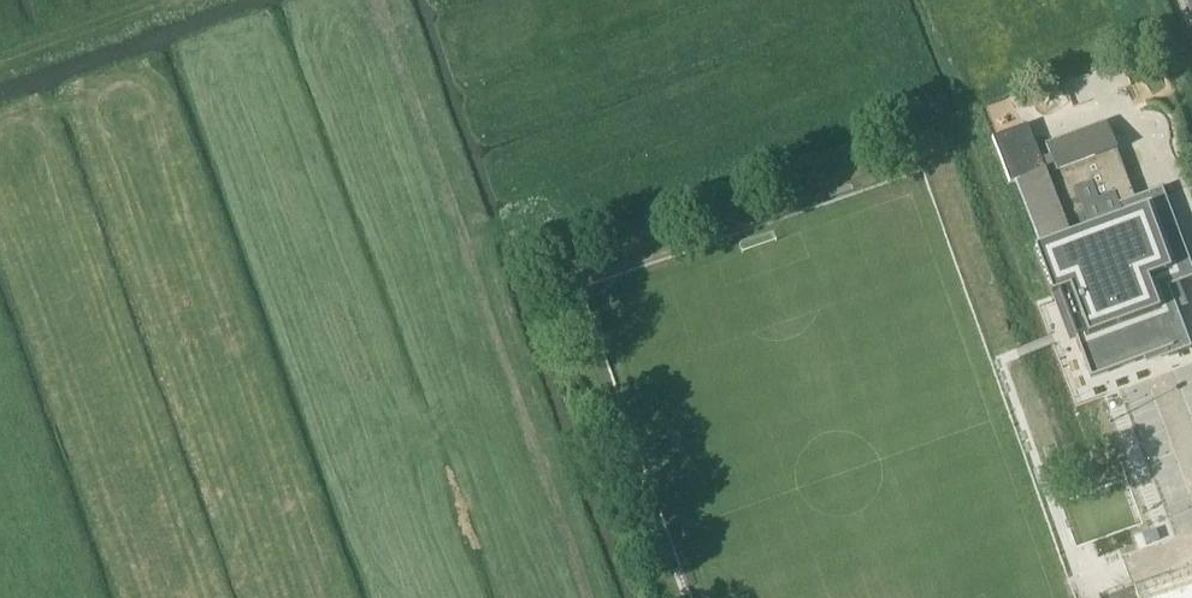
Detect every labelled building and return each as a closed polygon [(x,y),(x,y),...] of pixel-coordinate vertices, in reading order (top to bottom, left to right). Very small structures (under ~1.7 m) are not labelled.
[(1016,181),(1016,182),(1040,247),(1058,241),(1073,282),(1057,289),(1081,355),(1120,340),(1129,363),(1166,349),(1169,357),(1191,349),(1160,264),(1188,253),(1163,187),(1134,198),(1106,122),(1083,130),(1084,132),(1047,145),(1055,167),(1046,170),(1029,124),(994,137),(1011,183),(1016,181)] [(1174,580),(1181,597),(1191,597),(1191,573),(1174,580)]
